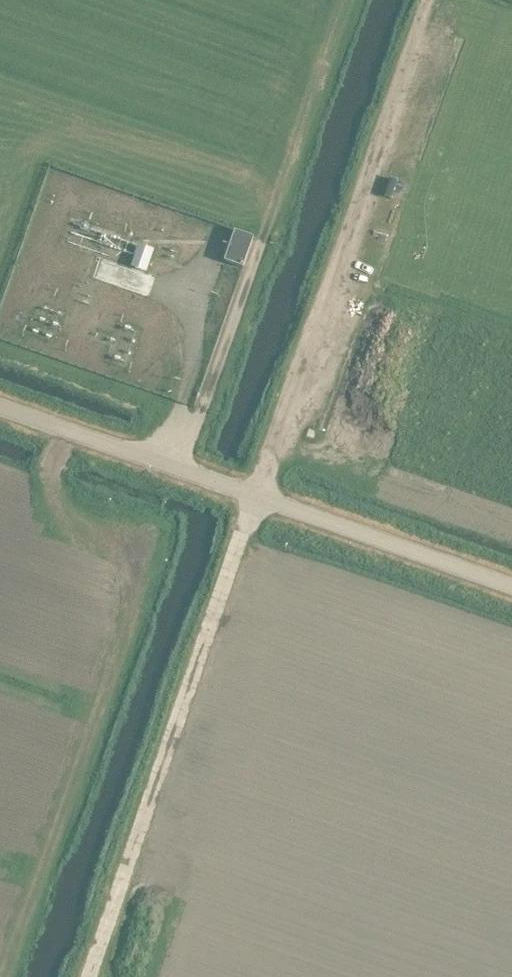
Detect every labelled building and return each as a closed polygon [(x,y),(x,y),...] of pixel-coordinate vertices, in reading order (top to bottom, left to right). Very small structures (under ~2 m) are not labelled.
[(224,258),(243,265),(254,234),(235,228),(224,258)]
